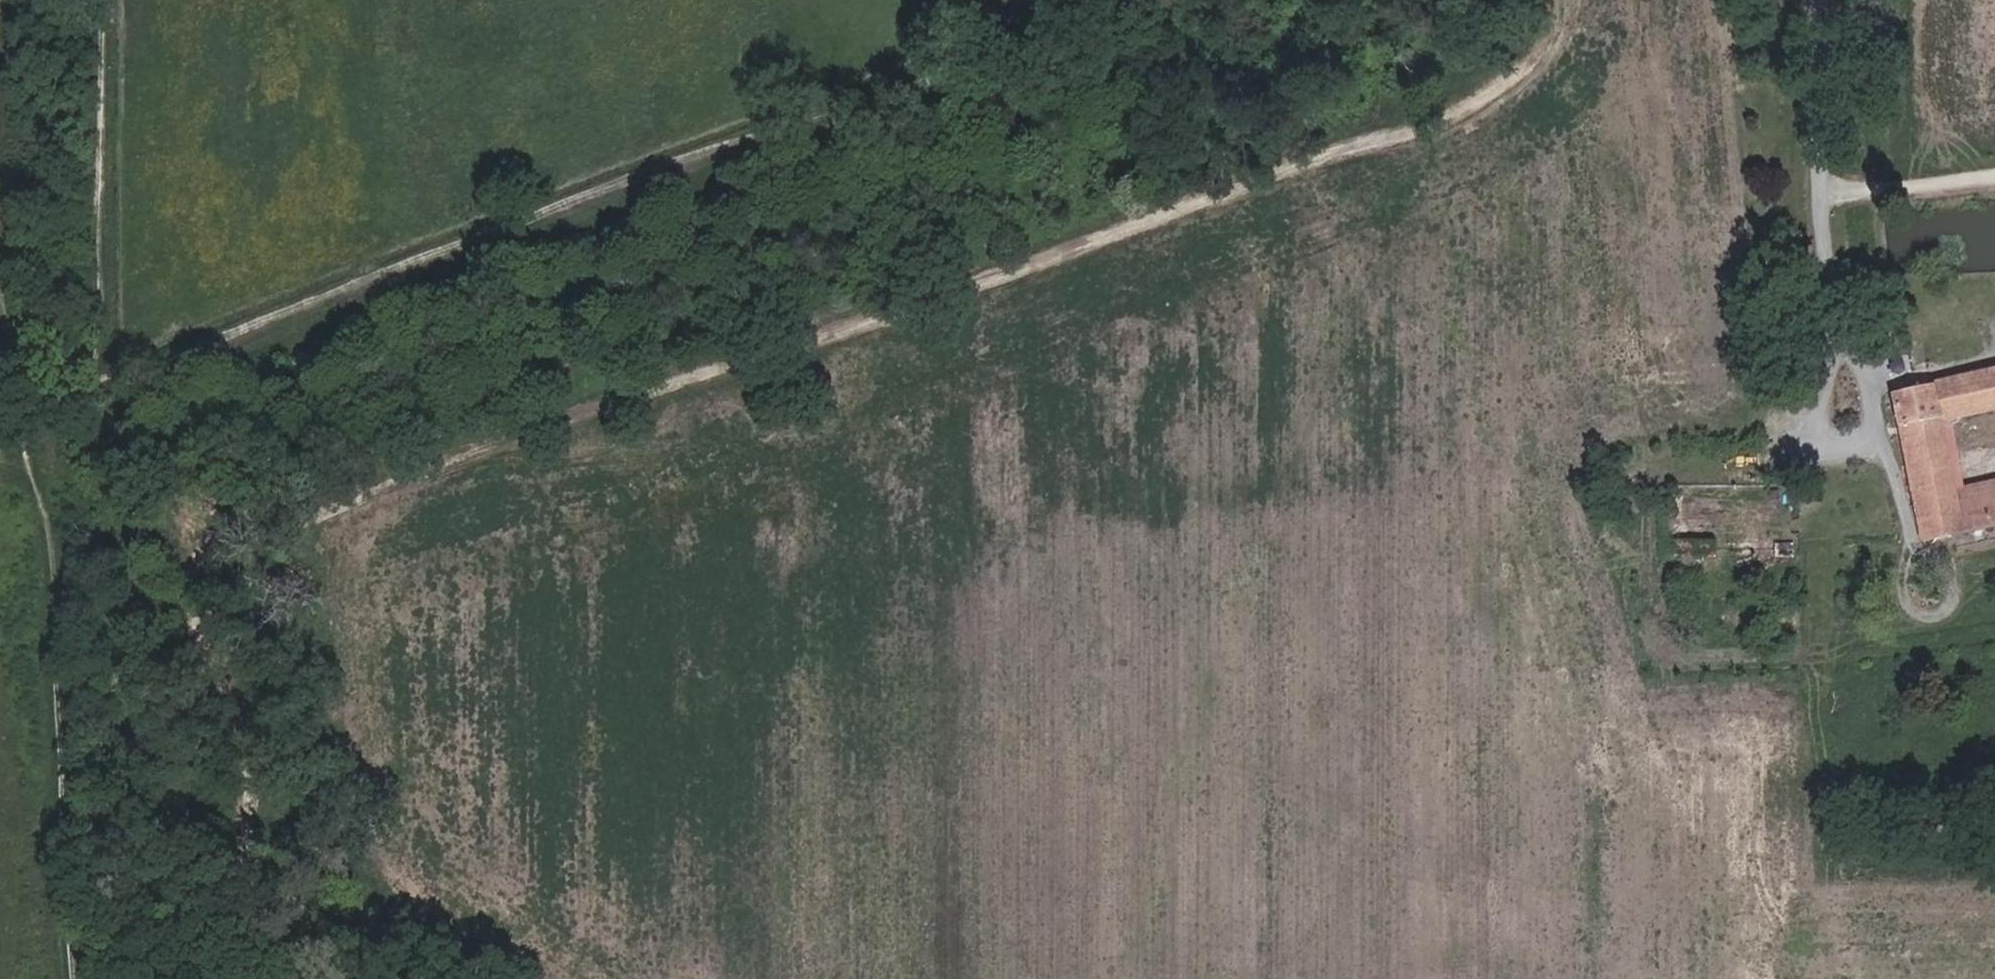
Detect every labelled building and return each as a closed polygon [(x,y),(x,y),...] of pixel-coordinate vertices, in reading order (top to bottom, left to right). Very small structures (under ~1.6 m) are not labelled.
[(1981,375),(1978,359),(1927,370),(1931,386),(1981,375)] [(1962,493),(1960,484),(1955,485),(1943,427),(1956,418),(1994,410),(1994,372),(1981,375),(1931,386),(1894,394),(1923,543),(1952,537),(1994,528),(1994,485),(1962,493)]
